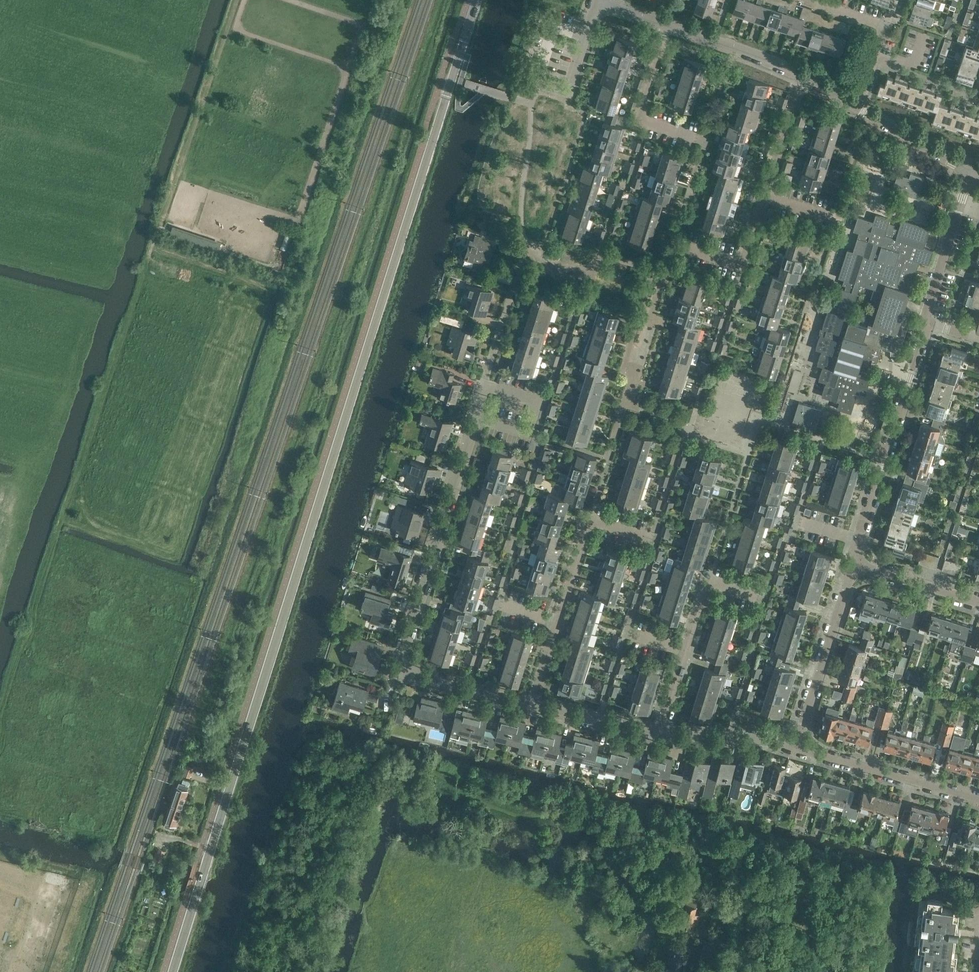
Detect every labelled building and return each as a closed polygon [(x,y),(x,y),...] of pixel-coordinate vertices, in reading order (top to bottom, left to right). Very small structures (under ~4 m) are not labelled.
[(714,6),(698,0),(694,11),(717,19),(719,14),(712,12),(714,6)] [(733,13),(744,16),(749,0),(737,0),(733,13)] [(744,16),(755,20),(760,4),(762,0),(757,0),(756,2),(749,0),(744,16)] [(776,27),(787,31),(793,15),(786,12),(790,0),(786,0),(784,5),(776,27)] [(914,1),(931,7),(938,9),(941,1),(938,0),(914,0),(914,1)] [(914,1),(911,9),(928,15),(929,15),(931,7),(914,1)] [(771,8),(765,23),(768,24),(767,25),(776,28),(776,27),(784,5),(780,3),(778,10),(771,8)] [(760,4),(755,20),(765,23),(771,8),(760,4)] [(808,18),(812,9),(803,6),(799,17),(793,15),(787,31),(798,34),(804,17),(808,18)] [(911,9),(908,18),(931,25),(934,17),(929,15),(928,15),(911,9)] [(577,17),(568,14),(564,25),(573,29),(577,17)] [(798,34),(796,40),(807,44),(813,28),(806,26),(808,18),(804,17),(799,32),(798,34)] [(553,30),(539,25),(537,32),(551,36),(553,30)] [(813,28),(807,44),(818,48),(824,32),(813,28)] [(824,32),(818,48),(829,51),(835,35),(824,32)] [(835,35),(829,51),(840,55),(845,39),(835,35)] [(549,42),(535,37),(533,44),(547,48),(549,42)] [(635,43),(614,37),(611,48),(632,55),(635,43)] [(575,45),(561,40),(559,47),(573,51),(575,45)] [(962,53),(978,59),(978,49),(972,47),(965,44),(962,53)] [(632,55),(611,48),(607,60),(628,66),(632,55)] [(545,54),(531,49),(529,56),(543,60),(545,54)] [(572,54),(558,50),(556,56),(570,61),(572,54)] [(642,53),(641,58),(649,61),(651,56),(642,53)] [(960,61),(977,67),(978,62),(978,59),(962,53),(960,61)] [(569,64),(555,59),(553,66),(567,70),(569,64)] [(684,59),(681,70),(701,77),(705,65),(684,59)] [(628,66),(607,60),(604,72),(624,78),(628,66)] [(542,66),(528,61),(526,68),(540,72),(542,66)] [(960,61),(957,69),(974,75),(977,67),(960,61)] [(566,73),(552,69),(550,75),(564,80),(566,73)] [(957,69),(954,77),(954,78),(971,84),(974,75),(957,69)] [(681,70),(677,82),(698,88),(701,77),(681,70)] [(624,78),(604,72),(600,84),(621,90),(624,78)] [(879,83),(876,92),(881,94),(882,92),(888,94),(887,97),(894,99),(900,80),(898,80),(900,74),(895,73),(894,78),(886,75),(883,84),(879,83)] [(900,80),(894,99),(900,101),(901,98),(908,101),(914,85),(907,82),(908,77),(904,76),(902,81),(900,80)] [(748,78),(744,91),(765,97),(769,85),(748,78)] [(677,82),(674,93),(694,100),(698,88),(677,82)] [(914,85),(908,101),(915,103),(914,106),(921,108),(927,89),(925,89),(927,83),(922,82),(921,87),(914,85)] [(621,90),(600,84),(597,95),(617,101),(621,90)] [(927,89),(921,108),(927,110),(928,107),(935,109),(938,102),(941,94),(933,92),(935,86),(931,85),(929,90),(927,89)] [(744,91),(741,102),(762,109),(765,97),(744,91)] [(674,93),(670,106),(690,112),(694,100),(674,93)] [(617,101),(597,95),(593,107),(606,111),(614,113),(617,101)] [(741,102),(737,114),(758,120),(762,109),(741,102)] [(935,109),(931,121),(937,123),(937,121),(944,123),(943,125),(950,127),(956,108),(954,108),(955,103),(951,102),(950,106),(938,102),(935,109)] [(956,108),(950,127),(956,129),(956,127),(964,130),(969,113),(963,111),(964,106),(960,104),(958,109),(956,108)] [(614,113),(606,111),(604,117),(616,119),(617,114),(614,113)] [(964,130),(971,132),(970,134),(977,136),(978,129),(978,111),(977,115),(969,113),(964,130)] [(820,113),(817,125),(838,132),(841,120),(820,113)] [(737,114),(734,124),(734,125),(748,129),(747,130),(755,132),(758,120),(737,114)] [(616,119),(604,117),(602,122),(614,125),(616,119)] [(727,122),(723,135),(744,141),(747,130),(748,129),(734,125),(734,124),(727,122)] [(614,125),(603,123),(600,134),(620,140),(624,128),(614,125)] [(817,125),(813,137),(834,144),(838,132),(817,125)] [(620,140),(600,134),(597,145),(616,152),(620,140)] [(723,135),(720,146),(741,152),(744,141),(723,135)] [(791,137),(790,143),(798,145),(800,140),(791,137)] [(813,137),(809,149),(830,155),(834,144),(813,137)] [(597,145),(593,157),(613,163),(616,152),(597,145)] [(720,146),(716,158),(737,164),(742,165),(746,154),(741,152),(720,146)] [(809,149),(806,161),(827,167),(830,155),(809,149)] [(663,152),(659,164),(680,170),(683,159),(663,152)] [(641,153),(640,158),(649,161),(651,156),(641,153)] [(613,163),(593,157),(589,168),(602,172),(602,174),(609,176),(613,163)] [(716,158),(712,170),(720,172),(733,175),(737,164),(716,158)] [(806,161),(802,172),(823,178),(827,167),(806,161)] [(659,164),(656,175),(676,182),(680,170),(659,164)] [(602,174),(602,172),(582,166),(578,177),(599,184),(602,174)] [(893,188),(918,197),(925,176),(911,171),(909,176),(898,172),(893,188)] [(720,172),(716,183),(737,190),(741,177),(733,175),(720,172)] [(802,172),(799,183),(820,190),(823,178),(802,172)] [(931,176),(926,174),(919,197),(924,199),(931,176)] [(656,175),(652,187),(673,193),(676,182),(656,175)] [(599,184),(578,177),(575,189),(595,195),(599,184)] [(610,182),(609,187),(618,190),(620,185),(610,182)] [(716,183),(713,195),(733,201),(737,190),(716,183)] [(652,187),(648,199),(662,203),(662,204),(669,206),(673,193),(652,187)] [(750,188),(748,193),(757,196),(759,191),(750,188)] [(595,195),(575,189),(571,201),(592,207),(595,195)] [(713,195),(709,206),(730,212),(733,201),(713,195)] [(641,197),(638,208),(658,214),(662,203),(648,199),(641,197)] [(571,201),(568,212),(588,219),(588,218),(592,207),(571,201)] [(709,206),(706,218),(726,224),(730,212),(709,206)] [(769,207),(766,216),(778,220),(781,211),(769,207)] [(602,208),(600,214),(610,217),(612,211),(602,208)] [(638,208),(634,220),(655,226),(658,214),(638,208)] [(588,219),(568,212),(564,224),(584,230),(588,219)] [(902,217),(898,228),(893,227),(894,224),(889,222),(890,216),(876,212),(874,219),(858,214),(853,228),(859,230),(853,249),(848,247),(838,275),(845,277),(843,282),(848,284),(847,288),(842,286),(838,300),(832,298),(822,326),(834,330),(832,337),(821,333),(816,347),(822,349),(817,362),(824,364),(819,378),(826,380),(822,394),(839,400),(837,407),(851,411),(858,391),(865,393),(872,372),(868,371),(875,351),(880,352),(882,345),(891,348),(890,353),(899,353),(913,309),(905,303),(910,290),(907,289),(910,279),(913,280),(919,259),(928,262),(933,248),(924,245),(930,226),(902,217)] [(726,224),(706,218),(702,229),(723,236),(726,224)] [(613,220),(611,225),(620,228),(622,223),(613,220)] [(634,220),(631,231),(651,237),(655,226),(634,220)] [(584,230),(564,224),(560,236),(581,242),(584,230)] [(221,242),(172,226),(169,236),(218,252),(221,242)] [(597,227),(595,233),(604,236),(606,230),(597,227)] [(792,229),(789,240),(810,247),(814,235),(792,229)] [(631,231),(627,243),(627,244),(648,250),(651,237),(631,231)] [(289,248),(291,233),(285,232),(283,248),(289,248)] [(471,240),(465,257),(463,263),(485,270),(492,247),(490,246),(492,240),(475,235),(473,241),(471,240)] [(977,237),(970,258),(978,261),(978,238),(977,237)] [(789,240),(785,252),(806,258),(810,247),(789,240)] [(785,252),(781,263),(803,270),(806,258),(785,252)] [(781,263),(778,274),(778,275),(791,279),(791,280),(799,282),(803,270),(781,263)] [(686,271),(682,283),(703,289),(707,278),(686,271)] [(771,272),(767,284),(788,290),(791,280),(791,279),(778,275),(778,274),(771,272)] [(964,279),(958,300),(978,306),(978,283),(964,279)] [(486,315),(490,302),(488,302),(492,290),(468,283),(465,295),(473,297),(469,310),(486,315)] [(682,283),(679,295),(699,301),(703,289),(682,283)] [(767,284),(764,296),(784,302),(788,290),(767,284)] [(537,289),(534,301),(554,308),(558,296),(537,289)] [(679,295),(675,306),(696,313),(699,301),(679,295)] [(764,296),(760,307),(781,314),(784,302),(764,296)] [(534,301),(530,313),(551,320),(554,308),(534,301)] [(675,306),(671,318),(679,321),(679,320),(692,324),(696,313),(675,306)] [(781,314),(760,307),(757,319),(770,323),(777,325),(778,325),(777,324),(781,314)] [(599,309),(596,321),(616,327),(620,315),(599,309)] [(573,314),(564,311),(564,312),(563,312),(561,317),(571,320),(573,314)] [(530,313),(526,324),(547,331),(551,320),(530,313)] [(575,320),(576,321),(583,323),(585,317),(576,315),(575,320)] [(679,321),(675,332),(696,338),(700,326),(692,324),(679,320),(679,321)] [(596,321),(592,332),(613,339),(616,327),(596,321)] [(770,323),(767,335),(787,341),(791,329),(778,325),(777,325),(770,323)] [(526,324),(523,336),(543,343),(547,331),(526,324)] [(454,325),(448,342),(457,345),(454,353),(473,358),(474,353),(466,348),(467,347),(466,347),(468,341),(475,343),(478,333),(454,325)] [(592,332),(588,344),(609,350),(613,339),(592,332)] [(675,332),(672,344),(692,350),(696,338),(675,332)] [(565,337),(556,334),(555,339),(564,342),(565,337)] [(767,335),(763,346),(783,352),(787,341),(767,335)] [(523,336),(519,347),(540,354),(543,343),(523,336)] [(567,343),(569,344),(576,346),(578,341),(569,338),(567,343)] [(588,344),(585,356),(606,362),(609,350),(588,344)] [(672,344),(668,355),(689,361),(692,350),(672,344)] [(728,348),(719,346),(718,351),(726,354),(728,348)] [(763,346),(759,358),(780,364),(783,352),(763,346)] [(944,351),(940,363),(959,369),(961,363),(963,363),(966,351),(951,346),(949,353),(944,351)] [(519,347),(515,359),(536,365),(540,354),(519,347)] [(668,355),(665,366),(685,373),(689,361),(668,355)] [(585,356),(581,368),(588,370),(588,369),(609,375),(602,373),(606,362),(585,356)] [(558,360),(549,357),(548,362),(557,365),(558,360)] [(780,364),(759,358),(756,369),(776,376),(780,364)] [(515,359),(512,371),(532,377),(536,365),(515,359)] [(560,366),(562,367),(569,369),(571,364),(562,361),(560,366)] [(940,363),(936,375),(958,382),(960,376),(957,375),(959,369),(940,363)] [(665,366),(661,378),(682,384),(685,373),(665,366)] [(454,374),(433,367),(428,383),(441,387),(438,397),(456,403),(462,384),(452,381),(454,374)] [(588,370),(581,368),(588,370),(585,381),(606,387),(609,375),(588,369),(588,370)] [(936,375),(932,387),(952,393),(953,387),(956,388),(958,382),(936,375)] [(661,378),(657,390),(678,396),(682,384),(661,378)] [(585,381),(581,392),(602,399),(606,387),(585,381)] [(554,384),(553,389),(562,392),(564,387),(554,384)] [(932,387),(929,398),(949,405),(951,399),(950,398),(952,393),(932,387)] [(581,392),(578,404),(598,411),(602,399),(581,392)] [(949,405),(929,398),(925,411),(935,414),(933,419),(945,423),(946,418),(948,418),(950,411),(948,410),(949,405)] [(799,401),(792,422),(823,432),(823,434),(835,438),(837,431),(817,425),(822,408),(799,401)] [(578,404),(574,415),(595,422),(598,411),(578,404)] [(557,410),(547,407),(546,412),(555,415),(557,410)] [(433,417),(422,413),(420,420),(421,420),(420,423),(430,426),(425,442),(445,448),(453,422),(433,416),(433,417)] [(574,415),(571,427),(591,434),(595,422),(574,415)] [(921,422),(917,434),(944,443),(945,440),(942,435),(941,435),(945,423),(933,419),(931,425),(921,422)] [(571,427),(567,439),(588,446),(591,434),(571,427)] [(631,430),(628,442),(649,448),(652,436),(631,430)] [(917,434),(914,446),(940,455),(944,443),(917,434)] [(778,438),(774,450),(795,456),(799,445),(778,438)] [(624,454),(624,455),(631,457),(645,461),(645,460),(649,448),(628,442),(624,454)] [(910,458),(929,464),(936,466),(937,466),(940,456),(940,455),(914,446),(910,458)] [(494,451),(491,462),(511,468),(514,457),(519,459),(521,453),(509,449),(507,455),(494,451)] [(774,450),(770,461),(791,468),(795,456),(774,450)] [(577,451),(573,462),(594,469),(597,457),(577,451)] [(426,455),(418,452),(416,458),(424,461),(426,455)] [(702,452),(698,464),(719,470),(722,459),(702,452)] [(631,457),(628,468),(649,474),(652,463),(645,460),(645,461),(631,457)] [(689,461),(678,458),(677,464),(687,467),(689,461)] [(840,458),(836,470),(857,476),(860,464),(840,458)] [(910,458),(906,470),(916,473),(914,479),(926,483),(929,484),(930,479),(928,475),(929,471),(927,470),(929,464),(910,458)] [(431,492),(434,480),(438,468),(412,460),(405,483),(410,485),(409,486),(412,487),(412,486),(431,492)] [(770,461),(767,473),(788,479),(791,468),(770,461)] [(491,462),(487,473),(507,480),(511,468),(491,462)] [(573,462),(569,474),(590,481),(594,469),(573,462)] [(698,464),(695,476),(715,482),(719,470),(698,464)] [(825,467),(824,475),(832,476),(833,468),(825,467)] [(628,468),(624,480),(645,486),(649,474),(628,468)] [(836,470),(833,482),(853,488),(857,476),(836,470)] [(487,473),(484,485),(504,491),(507,480),(487,473)] [(767,473),(763,484),(784,491),(788,479),(767,473)] [(569,474),(566,486),(586,492),(590,481),(569,474)] [(695,476),(691,487),(712,494),(715,482),(695,476)] [(659,477),(657,482),(666,486),(668,480),(659,477)] [(902,482),(899,494),(920,501),(923,502),(929,484),(926,483),(914,479),(912,485),(902,482)] [(624,480),(621,491),(642,498),(645,486),(624,480)] [(681,484),(671,481),(670,487),(679,490),(681,484)] [(833,482),(829,493),(849,499),(853,488),(833,482)] [(763,484),(760,496),(781,502),(784,491),(763,484)] [(484,485),(480,496),(480,497),(493,501),(493,502),(500,504),(504,491),(484,485)] [(566,486),(562,497),(570,500),(569,500),(583,504),(586,492),(566,486)] [(691,487),(687,499),(708,505),(712,494),(691,487)] [(818,490),(809,487),(807,492),(817,495),(818,490)] [(642,498),(621,491),(617,503),(638,509),(642,498)] [(550,493),(546,505),(566,511),(569,500),(570,500),(562,497),(550,493)] [(849,499),(829,493),(825,505),(846,511),(849,499)] [(473,494),(469,506),(490,512),(493,502),(493,501),(480,497),(480,496),(473,494)] [(514,494),(512,500),(521,502),(523,497),(514,494)] [(899,494),(895,506),(914,512),(916,506),(918,507),(920,501),(899,494)] [(398,503),(407,503),(407,496),(398,495),(398,503)] [(760,496),(756,507),(777,514),(781,502),(760,496)] [(687,499),(684,511),(717,521),(704,517),(708,505),(687,499)] [(424,513),(398,505),(391,528),(396,529),(395,531),(397,532),(398,530),(416,536),(424,513)] [(546,505),(542,517),(562,523),(566,511),(546,505)] [(469,506),(465,518),(486,524),(490,512),(469,506)] [(895,506),(891,518),(915,525),(918,513),(914,512),(895,506)] [(752,519),(766,523),(773,526),(777,514),(756,507),(752,519)] [(684,511),(696,515),(693,526),(714,533),(717,521),(684,511)] [(745,516),(742,528),(762,535),(766,523),(752,519),(745,516)] [(521,517),(519,522),(528,525),(530,520),(521,517)] [(542,517),(539,528),(559,534),(562,523),(542,517)] [(465,518),(462,529),(482,536),(486,524),(465,518)] [(891,518),(888,529),(906,535),(908,530),(911,530),(913,524),(891,518)] [(693,526),(689,538),(710,544),(713,533),(693,526)] [(535,540),(537,541),(542,542),(556,546),(556,545),(555,545),(559,534),(539,528),(535,540)] [(742,528),(738,540),(758,547),(762,535),(742,528)] [(491,557),(493,551),(479,547),(482,536),(462,529),(458,541),(466,544),(464,549),(479,554),(479,553),(491,557)] [(906,535),(888,529),(884,542),(893,545),(891,550),(903,554),(907,542),(904,541),(906,535)] [(689,538),(686,550),(706,556),(710,544),(689,538)] [(738,540),(734,551),(755,558),(758,547),(738,540)] [(374,555),(378,557),(378,559),(393,564),(389,579),(401,583),(410,555),(392,550),(394,543),(390,542),(388,548),(382,546),(381,547),(377,546),(374,555)] [(542,542),(538,553),(559,560),(563,547),(556,545),(556,546),(542,542)] [(610,549),(606,560),(626,567),(630,555),(610,549)] [(811,549),(808,561),(828,568),(832,556),(811,549)] [(682,560),(682,561),(696,565),(696,566),(703,568),(706,556),(686,550),(682,560)] [(734,551),(731,563),(751,570),(755,558),(734,551)] [(918,562),(919,562),(924,564),(928,553),(922,551),(918,562)] [(469,556),(465,567),(486,574),(491,557),(479,553),(479,554),(478,559),(469,556)] [(538,553),(535,565),(556,571),(559,560),(538,553)] [(781,559),(789,561),(791,556),(782,553),(781,559)] [(928,553),(924,564),(930,566),(933,555),(928,553)] [(933,555),(930,566),(935,568),(939,556),(933,555)] [(675,559),(671,571),(692,577),(696,566),(696,565),(682,561),(682,560),(675,558),(675,559)] [(951,560),(945,558),(941,570),(947,571),(951,560)] [(606,560),(602,572),(623,578),(626,567),(606,560)] [(956,562),(951,560),(947,571),(953,573),(956,562)] [(808,561),(804,573),(824,579),(828,568),(808,561)] [(962,564),(956,562),(953,573),(959,575),(962,564)] [(518,577),(520,573),(521,568),(513,565),(510,575),(518,577)] [(535,565),(531,576),(552,582),(556,571),(535,565)] [(465,567),(462,579),(482,585),(486,574),(465,567)] [(671,571),(668,583),(688,589),(692,577),(671,571)] [(602,572),(599,584),(619,590),(623,578),(602,572)] [(804,573),(800,584),(821,591),(824,579),(804,573)] [(552,582),(531,576),(527,588),(548,595),(552,582)] [(495,577),(494,582),(503,585),(505,580),(495,577)] [(462,579),(458,590),(478,597),(482,585),(462,579)] [(668,583),(664,594),(685,601),(688,589),(668,583)] [(595,595),(602,598),(615,602),(619,590),(599,584),(595,595)] [(800,584),(797,596),(801,598),(817,603),(821,591),(800,584)] [(458,590),(453,608),(462,611),(473,614),(478,597),(458,590)] [(373,611),(370,621),(388,627),(393,611),(387,609),(390,599),(365,591),(360,607),(373,611)] [(582,591),(578,603),(599,609),(602,598),(595,595),(582,591)] [(863,600),(858,617),(868,620),(869,619),(871,620),(878,596),(866,592),(865,593),(863,593),(861,600),(863,600)] [(628,593),(626,599),(635,602),(636,602),(637,596),(628,593)] [(664,594),(660,606),(681,612),(685,601),(664,594)] [(790,594),(788,599),(800,603),(801,598),(797,596),(790,594)] [(878,596),(871,620),(875,621),(876,619),(884,621),(885,617),(891,600),(878,596)] [(788,599),(786,604),(798,608),(800,603),(788,599)] [(488,600),(486,605),(496,608),(497,603),(488,600)] [(891,600),(885,617),(892,619),(892,621),(897,623),(903,604),(891,600)] [(578,603),(575,614),(595,621),(599,609),(578,603)] [(798,608),(786,604),(783,616),(804,623),(807,611),(798,608)] [(903,604),(897,623),(901,624),(901,622),(910,625),(915,608),(903,604)] [(660,606),(657,618),(677,624),(681,612),(660,606)] [(444,611),(440,622),(460,628),(464,617),(471,620),(473,614),(462,611),(447,607),(446,612),(444,611)] [(717,607),(713,619),(733,625),(737,614),(717,607)] [(762,616),(764,616),(771,619),(773,613),(764,610),(762,616)] [(917,629),(914,641),(915,641),(913,647),(919,649),(923,638),(925,638),(927,633),(938,636),(939,634),(944,617),(931,613),(926,629),(925,629),(924,631),(917,629)] [(575,614),(571,626),(591,632),(595,621),(575,614)] [(783,616),(779,628),(800,634),(804,623),(783,616)] [(944,617),(939,634),(946,636),(946,639),(950,640),(956,621),(944,617)] [(713,619),(709,631),(730,637),(733,625),(713,619)] [(949,645),(947,650),(961,655),(960,660),(965,662),(970,646),(965,644),(965,642),(963,641),(968,625),(956,621),(950,640),(949,645)] [(440,622),(437,634),(457,640),(460,628),(440,622)] [(571,626),(567,638),(595,646),(588,643),(591,632),(571,626)] [(906,643),(911,645),(913,641),(914,641),(917,629),(911,627),(906,643)] [(779,628),(775,639),(796,646),(800,634),(779,628)] [(709,631),(706,643),(726,649),(730,637),(709,631)] [(513,632),(509,644),(530,651),(534,639),(513,632)] [(473,633),(472,638),(481,641),(483,635),(473,633)] [(765,636),(757,633),(755,639),(758,640),(764,642),(765,636)] [(437,634),(433,645),(453,651),(457,640),(437,634)] [(862,635),(860,641),(872,645),(874,639),(870,638),(866,636),(862,635)] [(353,636),(348,653),(356,656),(352,666),(375,673),(381,652),(372,649),(374,642),(353,636)] [(567,638),(575,640),(571,652),(591,658),(595,646),(567,638)] [(771,651),(783,655),(793,658),(796,646),(775,639),(771,651)] [(849,643),(845,655),(862,660),(866,649),(879,653),(881,648),(876,646),(872,645),(860,641),(859,646),(849,643)] [(726,649),(706,643),(702,654),(718,659),(723,660),(726,649)] [(509,644),(506,656),(526,662),(530,651),(509,644)] [(453,651),(433,645),(429,657),(449,664),(453,651)] [(965,662),(966,662),(970,664),(974,653),(976,648),(970,646),(965,662)] [(783,655),(771,651),(770,657),(782,660),(783,655)] [(571,652),(567,663),(588,670),(591,658),(571,652)] [(736,652),(734,657),(744,660),(746,655),(736,652)] [(845,655),(842,666),(858,672),(860,666),(864,667),(866,662),(862,660),(845,655)] [(898,664),(904,666),(907,657),(901,655),(898,664)] [(476,659),(466,656),(465,661),(474,664),(476,659)] [(506,656),(502,667),(523,674),(526,662),(506,656)] [(770,657),(768,662),(775,664),(772,676),(792,682),(796,671),(788,668),(790,663),(782,660),(770,657)] [(718,659),(716,665),(728,668),(730,662),(723,660),(718,659)] [(644,661),(640,673),(661,680),(664,668),(644,661)] [(567,663),(564,675),(584,681),(588,670),(567,663)] [(728,668),(716,665),(715,670),(726,674),(728,668)] [(842,666),(838,678),(845,680),(843,686),(854,690),(863,693),(865,687),(856,684),(855,683),(857,677),(859,677),(861,673),(858,672),(842,666)] [(502,667),(498,679),(519,686),(523,674),(502,667)] [(726,674),(715,670),(705,667),(702,679),(722,685),(726,674)] [(752,670),(750,675),(759,678),(761,673),(752,670)] [(640,673),(636,685),(657,691),(661,680),(640,673)] [(924,678),(912,674),(910,681),(923,685),(924,678)] [(561,687),(559,692),(582,700),(584,694),(580,693),(584,681),(564,675),(560,686),(561,687)] [(772,676),(768,688),(788,694),(792,682),(772,676)] [(702,679),(698,691),(719,697),(722,685),(702,679)] [(369,690),(340,682),(332,708),(348,713),(351,705),(363,708),(369,690)] [(611,684),(609,689),(618,692),(620,687),(611,684)] [(925,688),(914,684),(911,692),(922,696),(925,688)] [(636,685),(633,697),(653,703),(657,691),(636,685)] [(854,690),(843,686),(840,698),(851,701),(854,690)] [(768,688),(764,699),(785,706),(788,694),(768,688)] [(698,691),(694,702),(715,709),(719,697),(698,691)] [(417,702),(415,707),(412,706),(410,717),(441,725),(439,731),(450,733),(453,721),(440,718),(444,703),(420,697),(419,702),(417,702)] [(653,703),(633,697),(629,708),(650,715),(653,703)] [(785,706),(764,699),(760,711),(781,717),(785,706)] [(694,702),(691,714),(712,721),(715,709),(694,702)] [(407,705),(400,703),(395,721),(403,723),(407,705)] [(849,719),(844,736),(855,740),(860,722),(854,721),(856,714),(855,714),(857,707),(853,706),(849,719)] [(825,712),(819,732),(832,736),(832,733),(837,716),(839,710),(827,707),(825,712)] [(860,722),(855,740),(867,743),(872,727),(874,727),(875,725),(881,726),(886,709),(879,707),(875,720),(874,720),(867,718),(866,720),(862,719),(860,722)] [(886,709),(881,726),(888,728),(893,711),(886,709)] [(453,721),(450,733),(449,736),(467,741),(474,713),(462,710),(460,718),(454,716),(453,721)] [(474,713),(467,741),(469,741),(470,735),(479,737),(477,743),(486,745),(490,730),(484,728),(487,716),(474,713)] [(490,730),(486,745),(493,747),(495,737),(507,740),(512,720),(499,716),(496,731),(490,730)] [(837,716),(832,733),(844,736),(849,719),(837,716)] [(512,720),(507,740),(519,743),(517,753),(523,754),(527,739),(521,737),(525,723),(512,720)] [(900,730),(894,751),(906,754),(911,737),(913,730),(908,729),(906,728),(908,722),(903,720),(900,730)] [(911,737),(906,754),(918,757),(922,740),(916,738),(918,732),(917,732),(919,725),(919,723),(915,722),(913,730),(911,737)] [(937,744),(942,745),(948,724),(943,723),(937,744)] [(948,747),(954,725),(948,724),(942,745),(948,747)] [(527,739),(523,754),(542,759),(543,754),(549,732),(536,728),(533,740),(527,739)] [(883,748),(894,751),(900,730),(896,729),(895,732),(887,730),(883,748)] [(549,732),(543,754),(555,757),(554,762),(560,764),(564,748),(558,746),(561,735),(549,732)] [(922,740),(918,757),(929,761),(934,743),(928,741),(930,736),(924,734),(923,740),(922,740)] [(949,747),(944,765),(957,768),(962,749),(965,737),(954,734),(950,747),(949,747)] [(564,748),(560,764),(567,765),(569,756),(581,759),(586,738),(573,735),(569,749),(564,748)] [(586,738),(581,759),(587,760),(591,771),(597,773),(601,757),(595,756),(599,741),(586,738)] [(969,771),(978,774),(978,742),(978,741),(974,752),(969,771)] [(601,757),(597,773),(598,773),(604,774),(604,771),(616,774),(617,772),(622,750),(610,747),(607,759),(601,757)] [(962,749),(957,768),(969,771),(974,752),(962,749)] [(622,750),(617,772),(629,775),(628,780),(634,782),(638,766),(632,765),(635,753),(622,750)] [(638,766),(634,782),(641,784),(648,776),(654,777),(660,756),(647,753),(644,767),(638,766)] [(660,756),(654,777),(667,781),(666,786),(672,788),(671,792),(677,794),(678,789),(682,773),(670,770),(672,759),(660,756)] [(677,794),(686,797),(689,786),(699,789),(701,782),(705,783),(706,783),(711,763),(710,763),(686,757),(682,773),(678,789),(677,794)] [(706,783),(705,783),(702,794),(712,797),(716,779),(730,783),(731,783),(736,763),(735,763),(712,757),(710,763),(711,763),(706,783)] [(731,783),(730,783),(727,794),(737,797),(740,784),(755,788),(756,783),(762,785),(767,765),(736,757),(735,763),(736,763),(731,783)] [(180,768),(181,768),(179,774),(188,777),(190,772),(191,767),(182,764),(180,768)] [(774,764),(768,783),(771,784),(769,791),(784,795),(786,788),(780,786),(784,773),(785,767),(774,764)] [(801,778),(784,773),(780,786),(786,788),(784,795),(796,798),(801,778)] [(802,794),(796,817),(801,818),(806,800),(819,803),(825,780),(813,776),(812,778),(811,777),(809,781),(806,780),(802,794)] [(825,780),(819,803),(831,807),(832,801),(837,783),(825,780)] [(837,783),(832,801),(844,804),(841,814),(847,816),(850,804),(845,803),(849,787),(837,783)] [(176,786),(170,803),(182,807),(189,787),(179,784),(178,786),(176,786)] [(764,803),(767,790),(761,789),(758,801),(764,803)] [(853,805),(849,819),(855,821),(858,810),(863,812),(864,809),(870,811),(875,794),(863,791),(858,806),(853,805)] [(870,811),(882,815),(887,798),(875,794),(870,811)] [(887,798),(882,815),(881,819),(886,820),(885,822),(893,825),(892,828),(898,830),(901,818),(895,816),(899,801),(887,798)] [(166,822),(165,824),(176,828),(182,807),(170,803),(164,821),(166,822)] [(904,808),(898,830),(916,835),(917,830),(920,819),(924,808),(911,804),(910,810),(904,808)] [(920,819),(917,830),(929,833),(931,828),(936,811),(924,808),(920,819)] [(936,811),(931,828),(943,832),(940,842),(946,844),(950,832),(944,830),(948,814),(943,813),(944,812),(939,810),(938,812),(936,811)] [(958,840),(970,843),(975,826),(976,824),(964,820),(962,829),(960,828),(959,833),(952,832),(949,843),(948,848),(954,849),(955,845),(956,845),(958,840)] [(975,826),(970,843),(978,846),(978,827),(975,826)] [(165,850),(159,848),(156,859),(161,861),(165,850)] [(918,950),(921,950),(954,954),(956,936),(958,937),(958,930),(957,929),(959,911),(941,909),(942,901),(927,900),(927,907),(923,907),(918,950)] [(697,907),(687,904),(680,924),(687,926),(697,928),(700,915),(695,914),(697,907)] [(720,942),(708,939),(704,955),(715,958),(720,942)] [(957,954),(954,954),(921,950),(919,971),(955,971),(957,954)]
